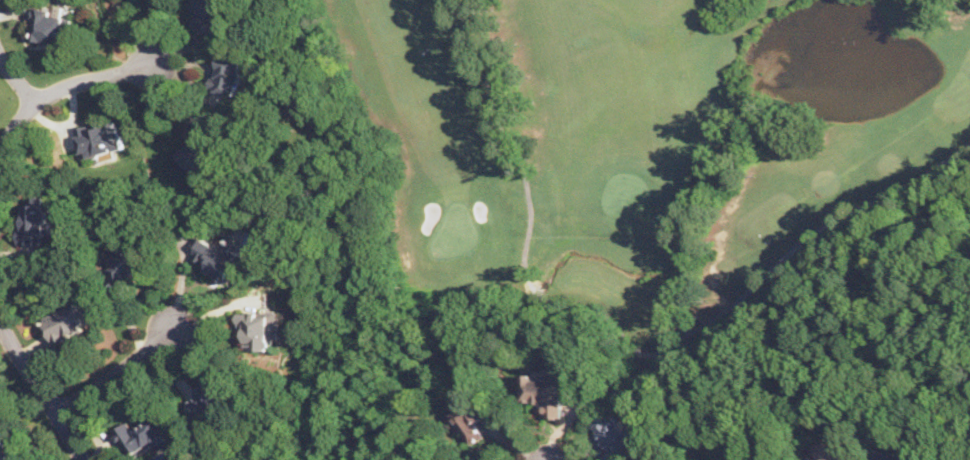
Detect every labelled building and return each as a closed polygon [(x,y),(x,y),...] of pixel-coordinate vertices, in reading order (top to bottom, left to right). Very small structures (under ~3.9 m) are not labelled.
[(229,0),(190,0),(186,3),(205,31),(236,11),(229,0)] [(70,45),(75,17),(64,15),(66,5),(47,2),(45,8),(36,7),(31,38),(70,45)] [(240,95),(246,58),(218,53),(211,90),(240,95)] [(174,155),(201,174),(209,162),(215,167),(229,148),(210,136),(218,125),(203,115),(174,155)] [(75,126),(82,159),(124,149),(117,117),(75,126)] [(52,195),(23,195),(23,243),(43,243),(43,233),(52,233),(52,195)] [(230,282),(245,254),(205,233),(190,260),(230,282)] [(108,258),(118,283),(155,268),(144,243),(108,258)] [(54,343),(95,327),(84,299),(43,314),(54,343)] [(281,341),(281,310),(239,310),(239,352),(270,352),(270,341),(281,341)] [(569,367),(550,366),(550,376),(529,375),(528,402),(549,402),(548,418),(567,419),(569,367)] [(199,420),(234,394),(219,374),(184,399),(199,420)] [(472,444),(488,435),(480,422),(495,414),(481,387),(450,404),(472,444)] [(638,446),(619,408),(593,421),(612,459),(638,446)] [(161,450),(180,437),(163,411),(135,429),(130,421),(115,431),(133,459),(157,444),(161,450)] [(8,428),(0,431),(0,459),(21,459),(8,428)]
